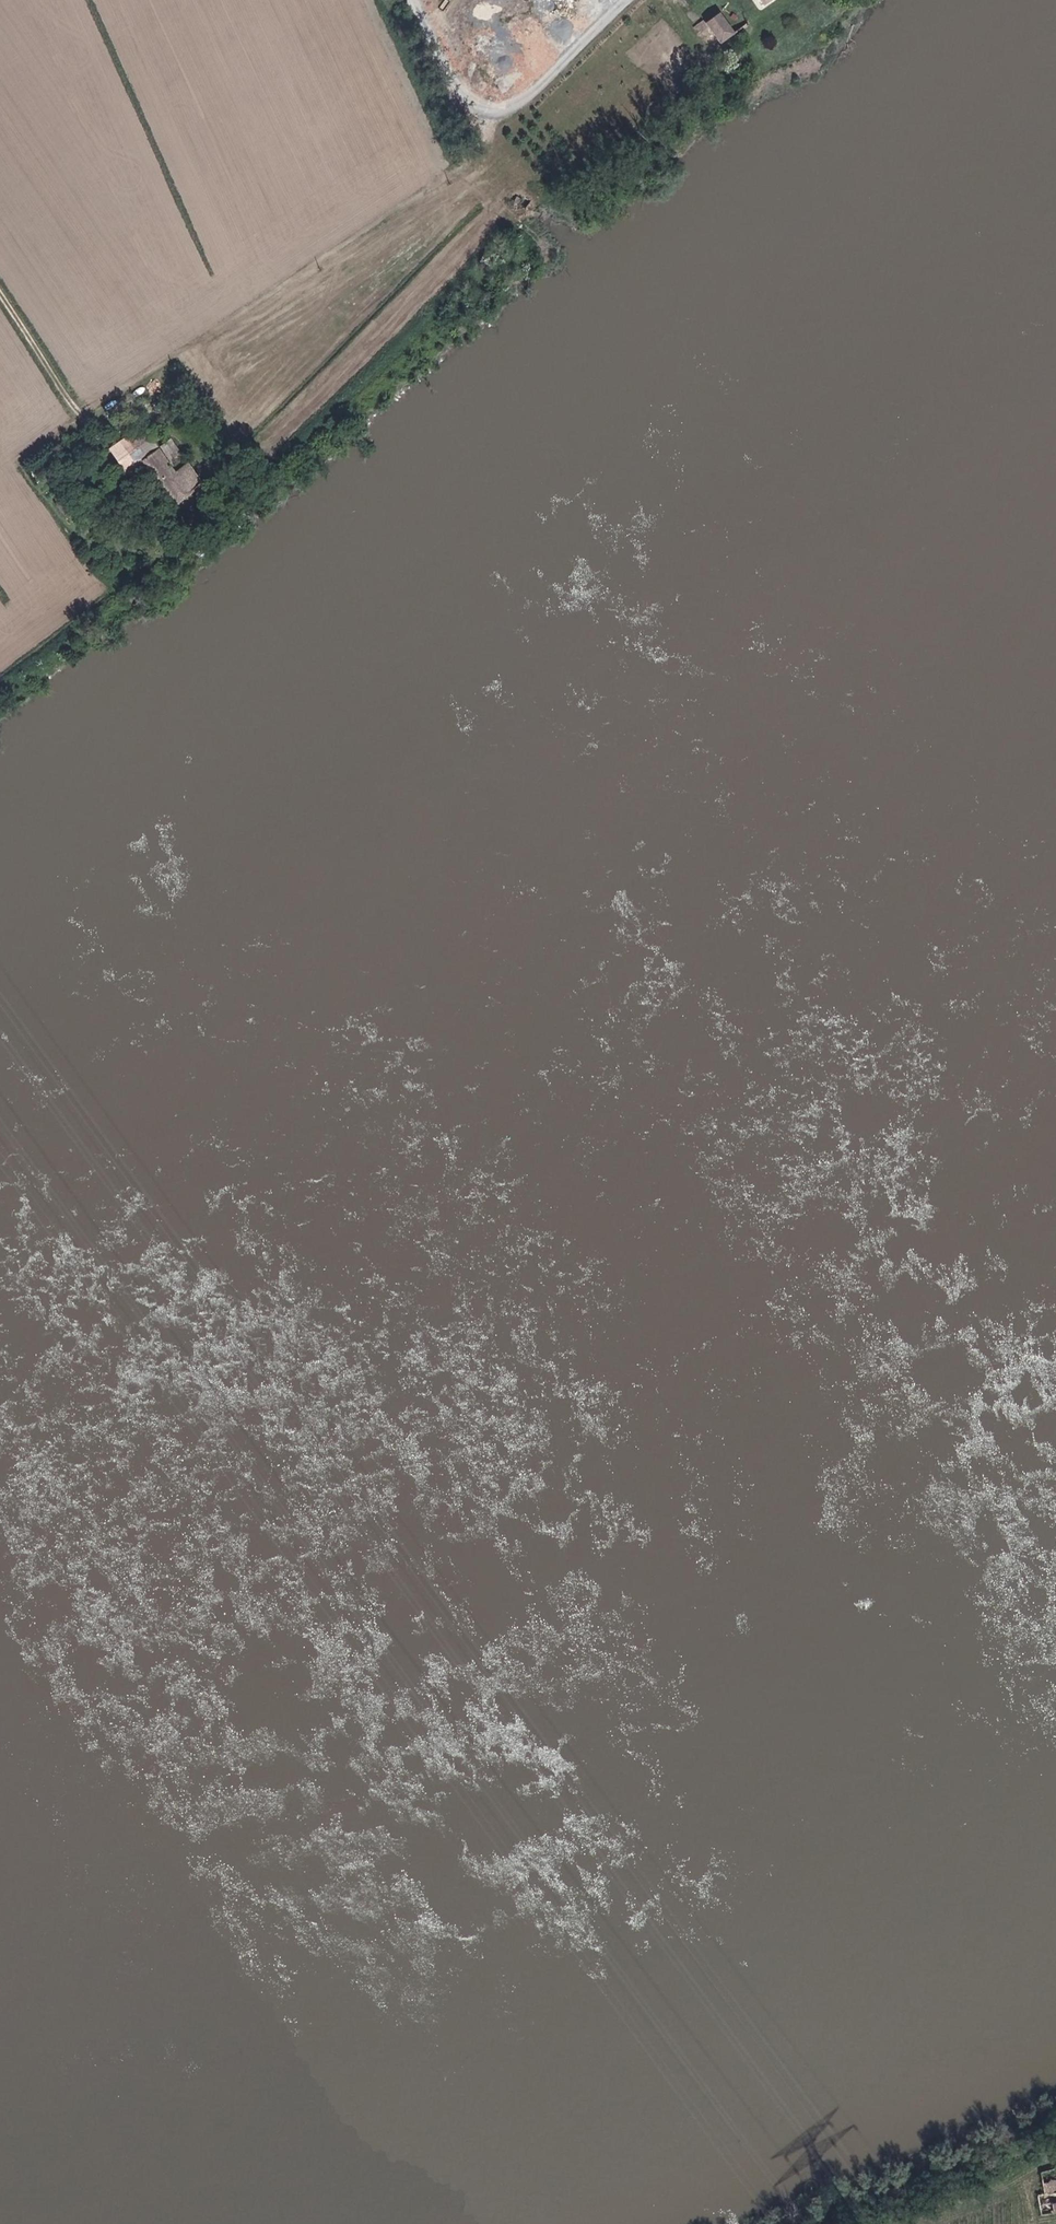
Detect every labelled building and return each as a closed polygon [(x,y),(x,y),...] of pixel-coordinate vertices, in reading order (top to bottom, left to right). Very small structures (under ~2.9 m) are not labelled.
[(776,16),(798,0),(764,0),(776,16)] [(731,28),(718,38),(734,58),(747,48),(731,28)] [(116,468),(132,492),(153,478),(185,524),(211,505),(198,486),(186,494),(169,470),(151,445),(116,468)] [(186,494),(198,486),(180,462),(169,470),(186,494)] [(1055,2192),(1055,2149),(1044,2151),(1047,2168),(1042,2169),(1047,2194),(1055,2192)]
